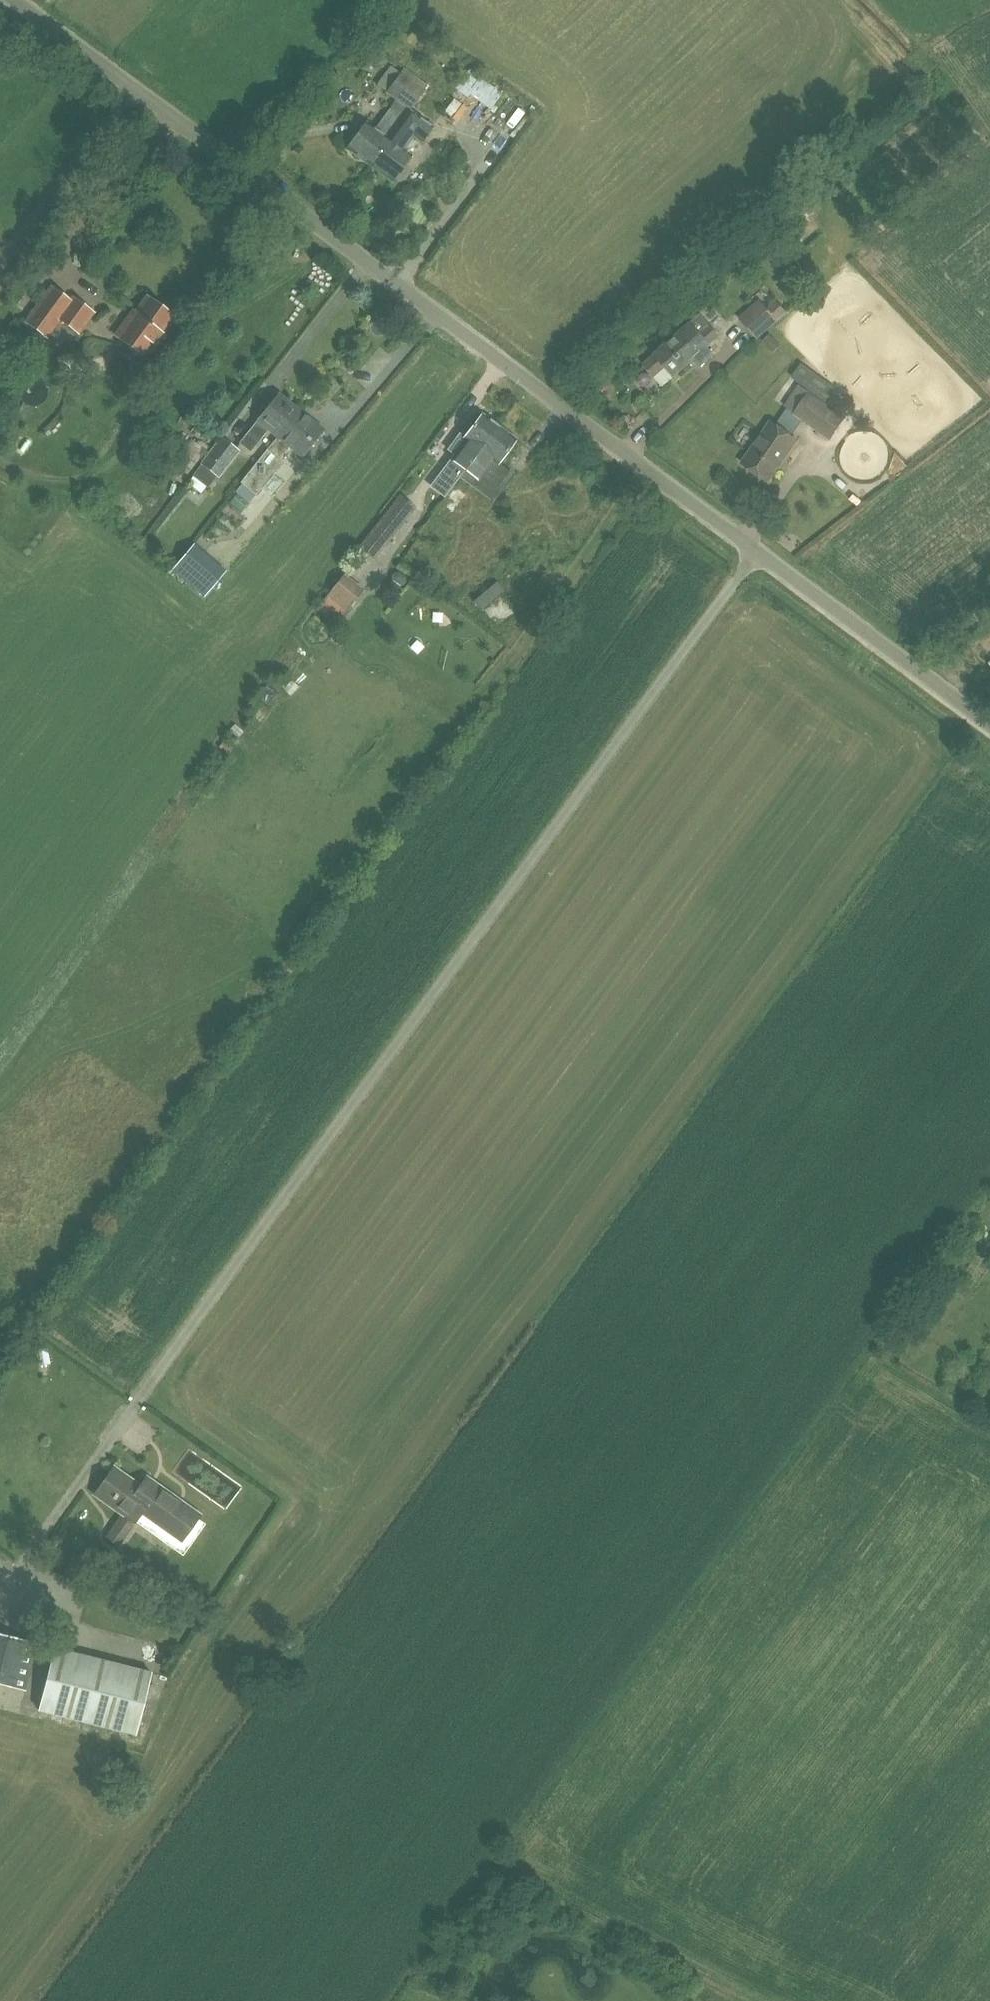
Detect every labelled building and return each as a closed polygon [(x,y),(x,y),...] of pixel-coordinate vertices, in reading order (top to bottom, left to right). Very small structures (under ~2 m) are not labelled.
[(400,72),(385,92),(409,110),(426,85),(403,68),(400,72)] [(469,72),(461,90),(497,107),(505,89),(469,72)] [(443,112),(452,118),(462,105),(454,98),(443,112)] [(346,150),(369,166),(404,118),(390,107),(375,128),(366,122),(346,150)] [(404,118),(369,166),(391,182),(411,155),(403,149),(413,136),(421,142),(432,126),(410,110),(404,118)] [(51,286),(26,319),(45,334),(59,316),(77,331),(92,312),(72,297),(70,300),(51,286)] [(173,318),(146,298),(129,321),(126,320),(115,335),(146,358),(163,336),(160,335),(173,318)] [(776,300),(766,308),(760,301),(740,318),(757,337),(776,320),(787,312),(776,300)] [(700,335),(691,325),(676,337),(672,333),(664,340),(668,344),(644,364),(653,375),(665,365),(673,374),(693,357),(701,366),(714,355),(706,346),(717,336),(709,326),(700,335)] [(793,414),(831,440),(846,417),(809,391),(793,414)] [(275,435),(295,408),(277,394),(256,420),(257,421),(239,444),(250,452),(267,429),(275,435)] [(295,408),(275,435),(277,437),(241,482),(256,494),(282,462),(278,459),(288,446),(302,457),(323,430),(295,408)] [(455,456),(432,487),(444,496),(445,495),(454,484),(459,477),(464,470),(498,427),(481,414),(476,411),(468,422),(472,426),(463,438),(459,434),(447,450),(453,455),(455,456)] [(770,422),(742,463),(768,481),(796,439),(770,422)] [(498,427),(464,470),(475,479),(476,479),(474,481),(489,492),(505,469),(498,463),(516,440),(498,427)] [(200,463),(201,465),(192,476),(207,488),(216,476),(219,478),(240,451),(221,436),(200,463)] [(405,520),(389,507),(358,547),(374,560),(405,520)] [(194,543),(172,570),(204,597),(226,570),(194,543)] [(334,627),(367,590),(349,574),(316,610),(334,627)] [(499,581),(476,599),(485,610),(507,591),(499,581)] [(134,1521),(159,1486),(146,1477),(140,1486),(114,1467),(95,1494),(121,1513),(104,1537),(117,1545),(134,1522),(134,1521)] [(205,1524),(197,1518),(199,1515),(159,1486),(134,1521),(182,1555),(205,1524)] [(26,1689),(38,1643),(0,1633),(0,1683),(26,1689)] [(54,1647),(38,1709),(133,1734),(149,1672),(54,1647)]
